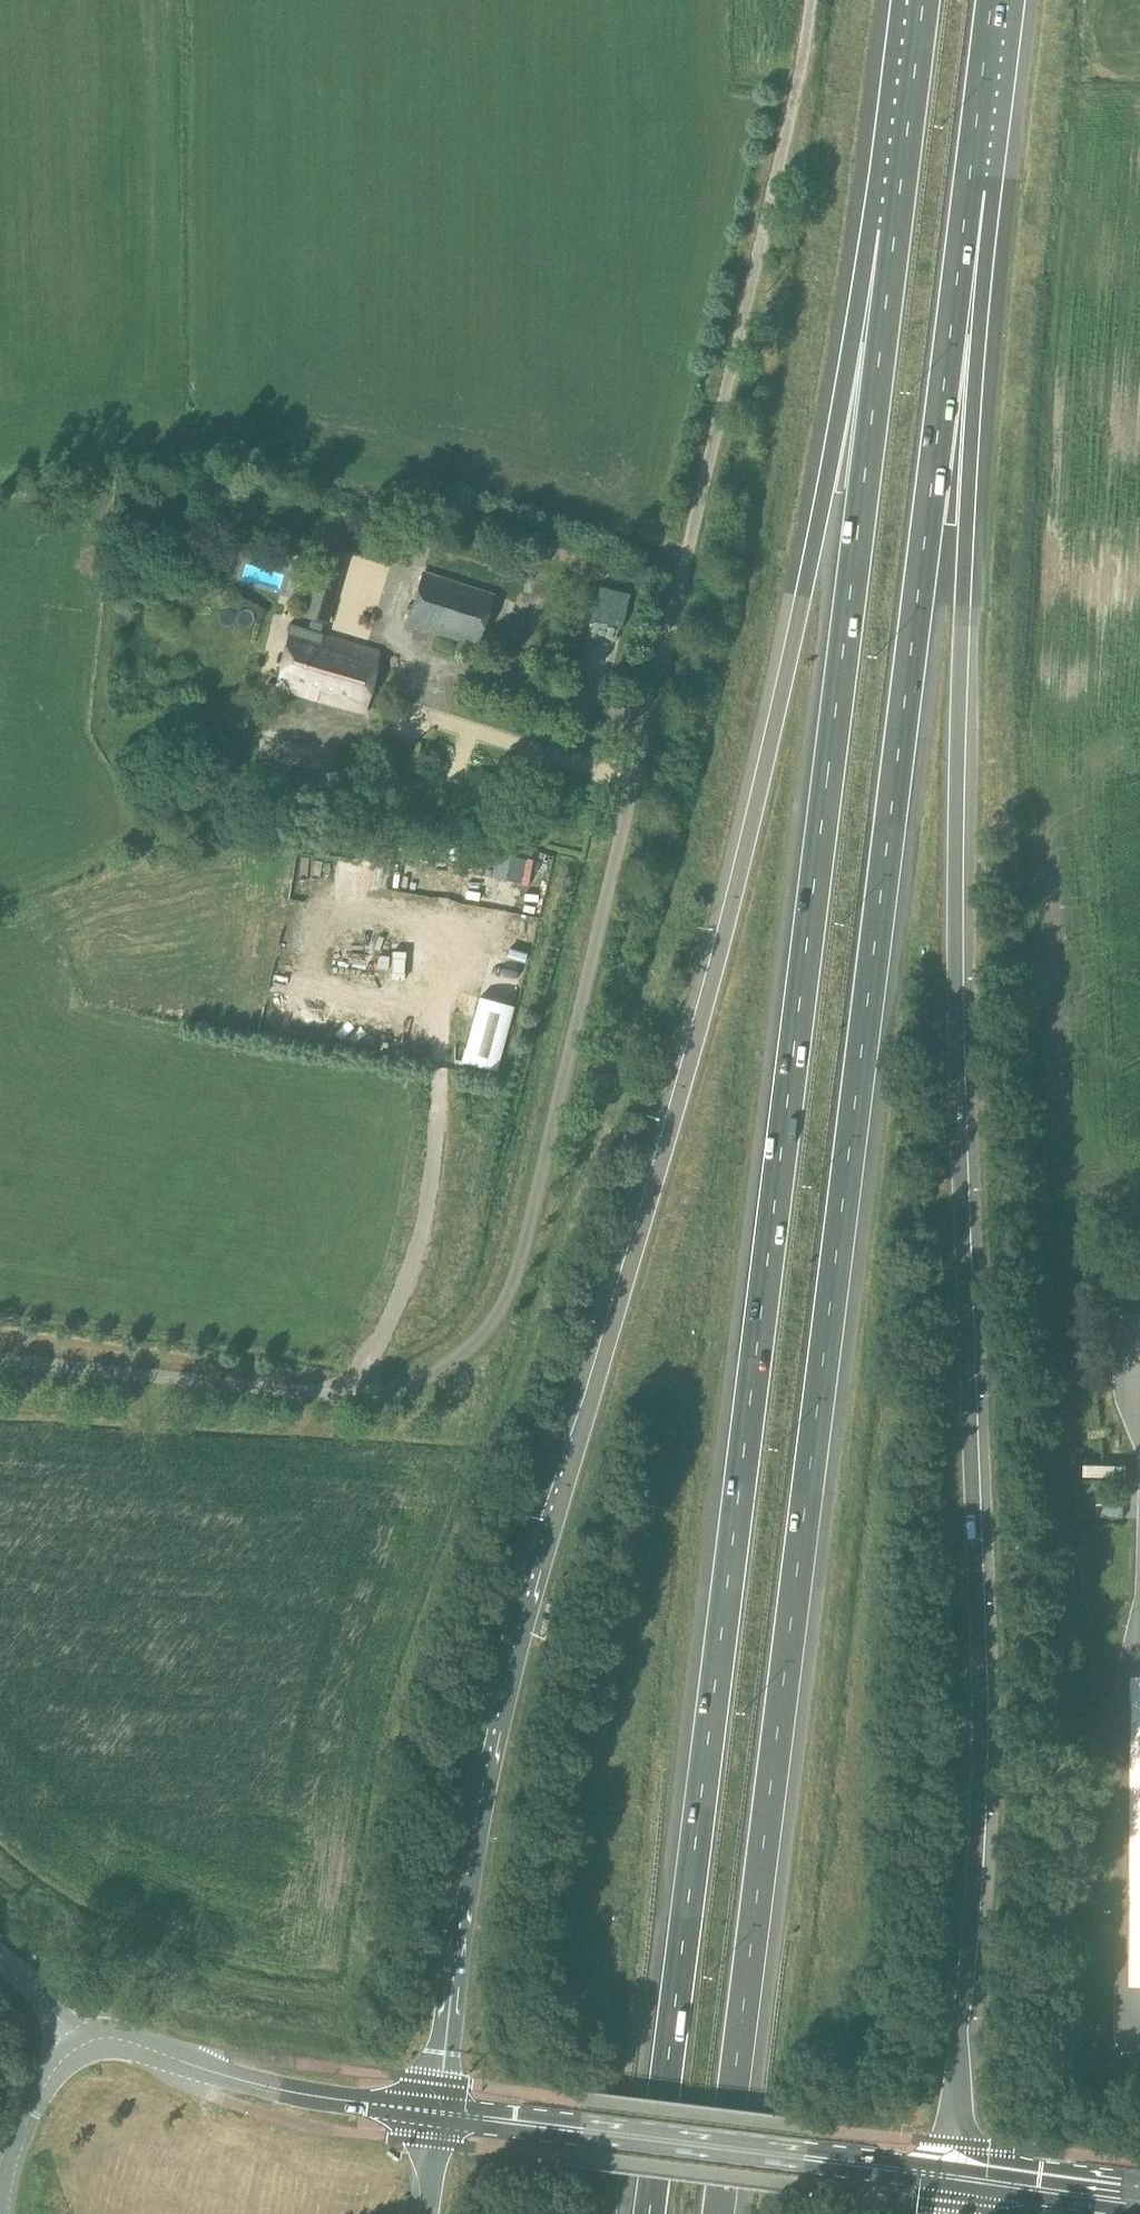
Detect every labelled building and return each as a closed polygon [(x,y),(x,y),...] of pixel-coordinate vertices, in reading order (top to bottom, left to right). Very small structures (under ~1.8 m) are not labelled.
[(371,647),(319,633),(322,623),(328,625),(347,560),(322,553),(303,618),(309,620),(306,629),(290,624),(286,644),(285,645),(275,690),(366,715),(371,697),(372,697),(377,671),(376,670),(381,651),(371,647)] [(423,572),(406,624),(435,634),(478,648),(495,595),(423,572)] [(519,884),(525,860),(523,859),(500,854),(499,854),(493,878),(495,878),(518,883),(519,884)] [(462,1062),(497,1072),(514,1007),(480,998),(462,1062)] [(1124,1505),(1098,1505),(1098,1518),(1124,1518),(1124,1505)]
